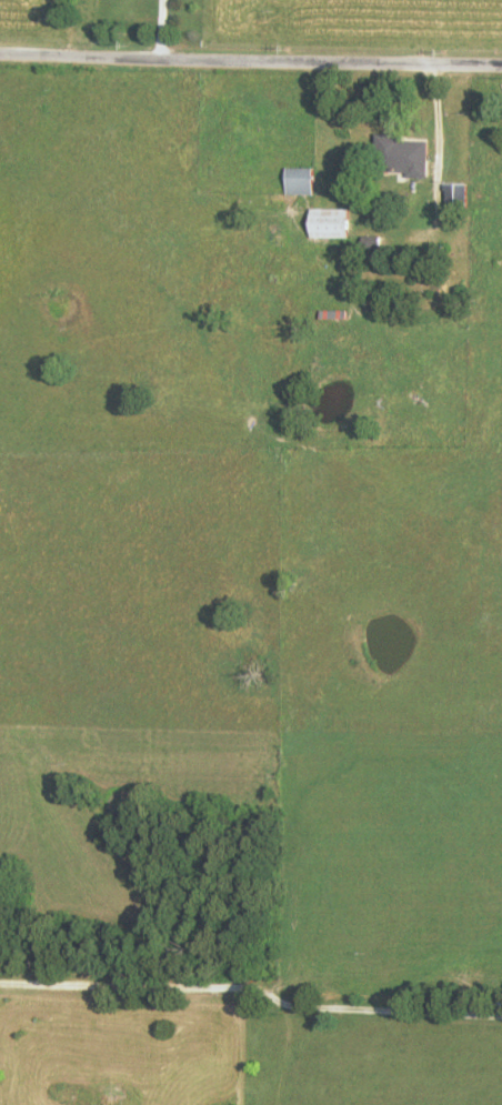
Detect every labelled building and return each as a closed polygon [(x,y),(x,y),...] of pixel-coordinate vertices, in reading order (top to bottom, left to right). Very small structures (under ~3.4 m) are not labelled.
[(423,178),(423,138),(371,138),(371,172),(402,172),(402,178),(423,178)] [(307,168),(281,169),(282,196),(308,195),(307,168)] [(343,238),(342,208),(304,209),(305,239),(343,238)]
